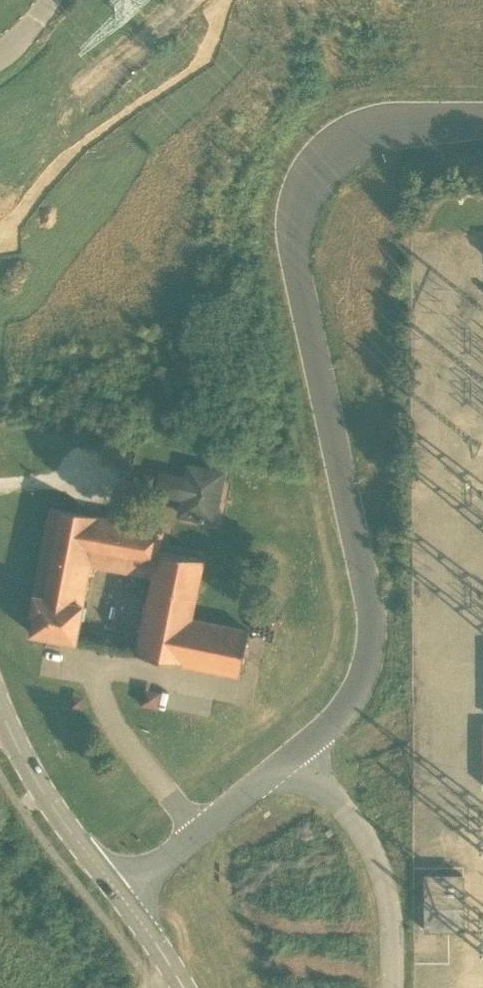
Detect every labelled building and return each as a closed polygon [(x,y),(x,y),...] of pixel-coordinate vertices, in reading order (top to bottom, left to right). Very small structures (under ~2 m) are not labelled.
[(217,496),(222,473),(193,467),(190,479),(167,474),(164,490),(187,495),(184,510),(202,514),(202,516),(205,516),(205,518),(212,520),(216,502),(219,503),(221,497),(217,496)] [(187,617),(198,562),(152,552),(157,527),(51,507),(35,594),(34,594),(31,613),(35,614),(31,633),(76,641),(91,564),(150,574),(136,653),(240,674),(249,630),(187,617)] [(464,930),(464,875),(462,875),(462,878),(427,878),(427,875),(426,875),(426,930),(464,930)]
